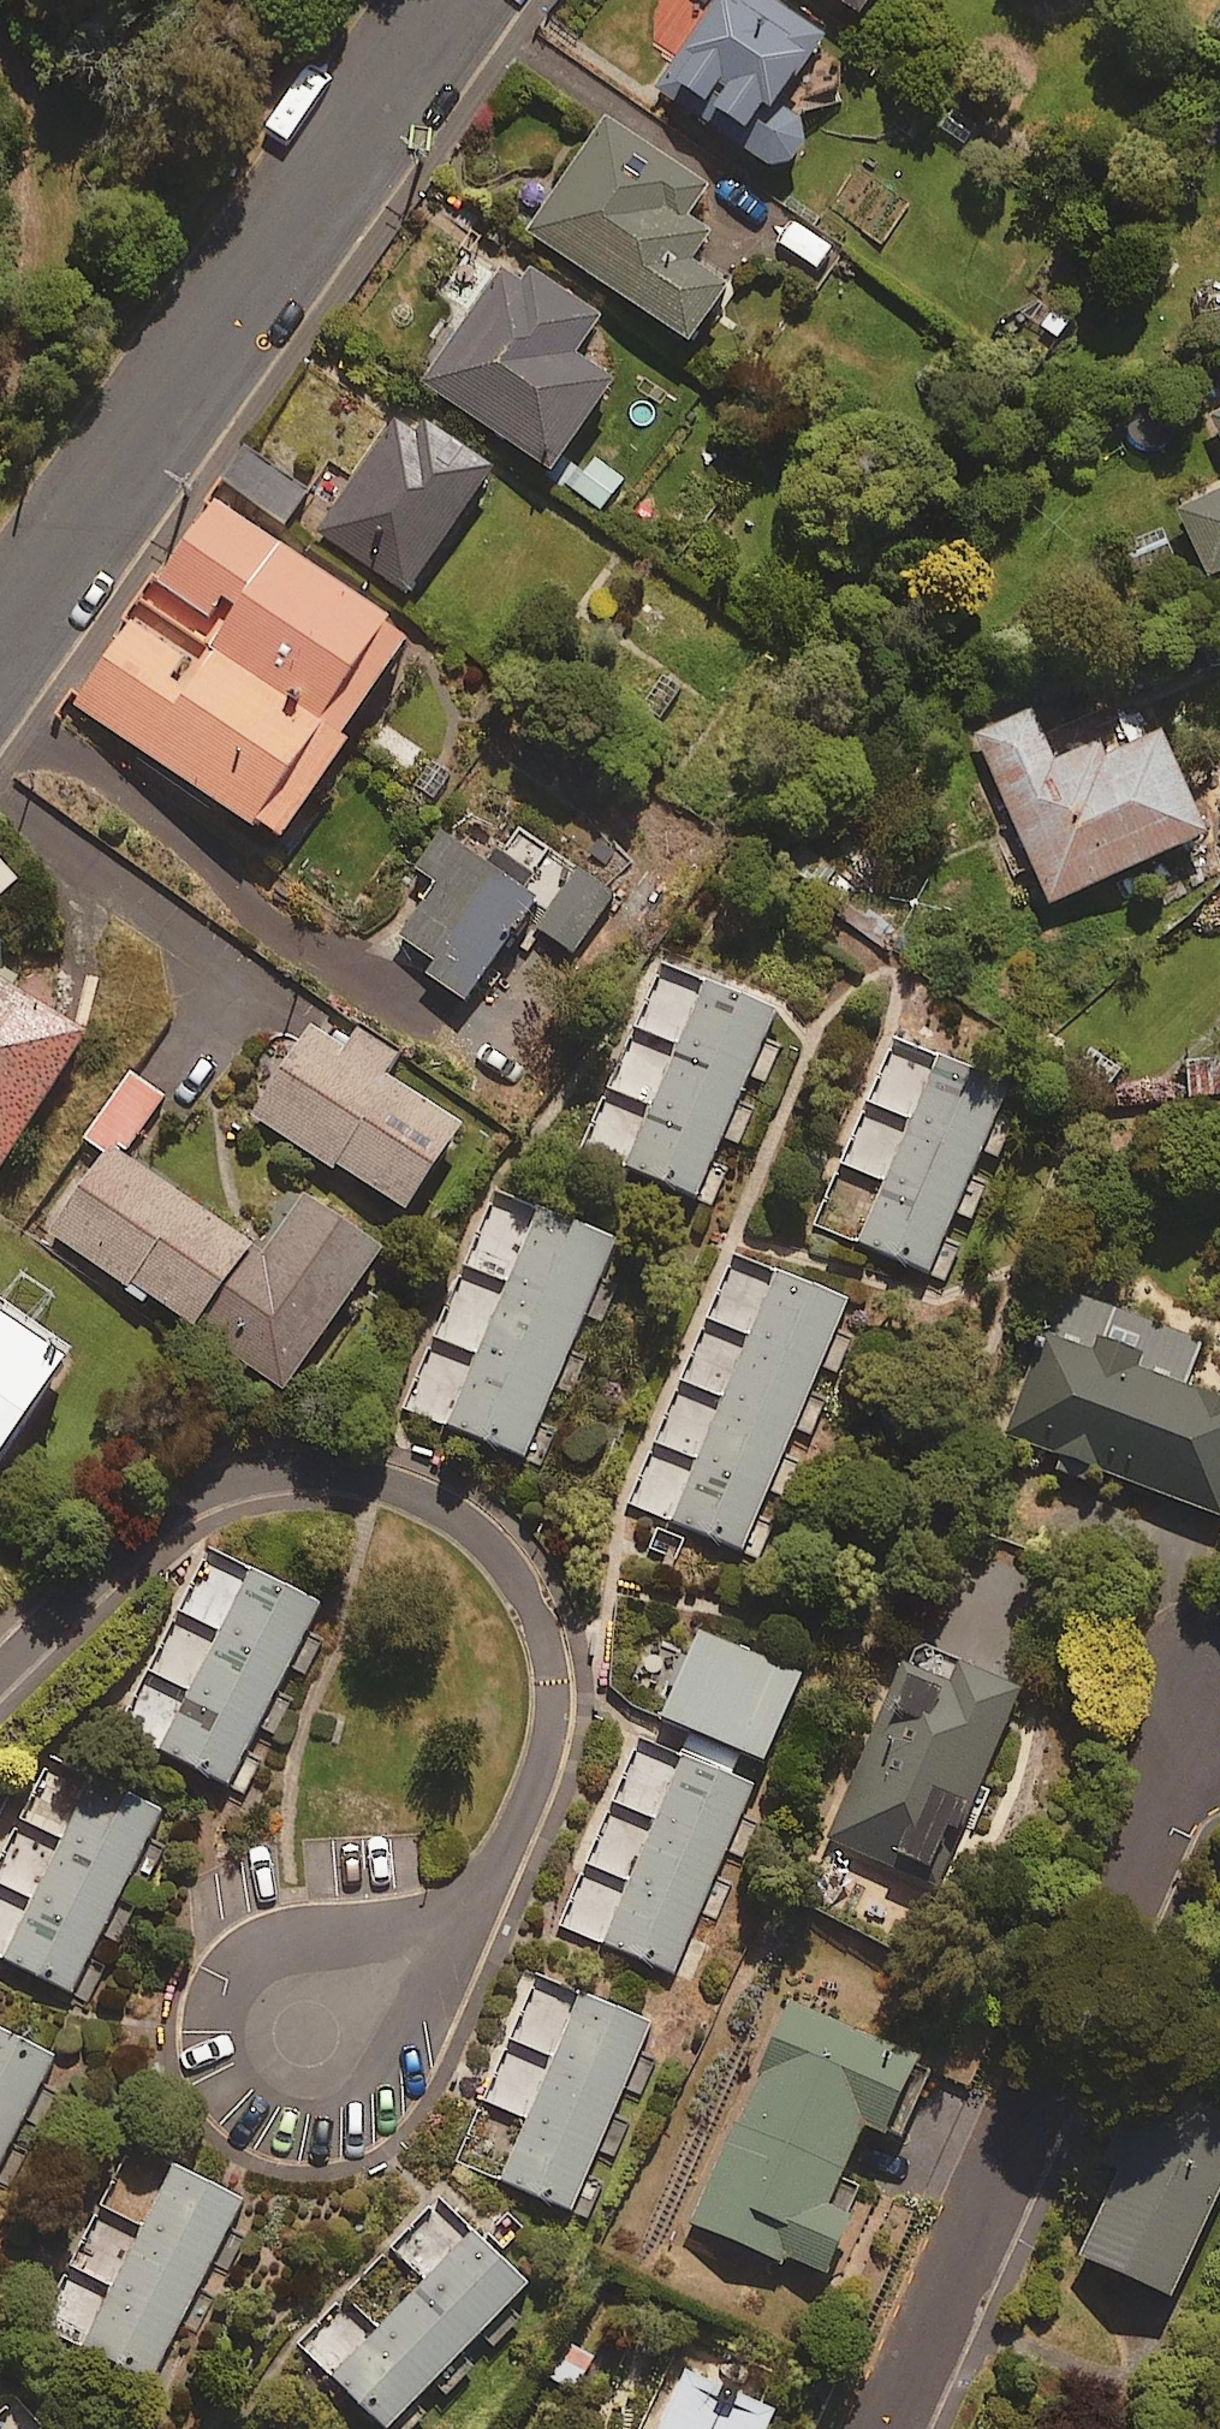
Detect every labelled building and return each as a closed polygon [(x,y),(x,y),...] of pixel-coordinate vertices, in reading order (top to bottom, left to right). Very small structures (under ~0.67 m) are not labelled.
[(754,0),(726,0),(660,92),(754,160),(773,188),(816,158),(798,131),(783,125),(833,57),(754,0)] [(864,27),(882,0),(825,0),(864,27)] [(711,206),(610,132),(531,239),(694,359),(732,307),(694,279),(715,252),(690,234),(711,206)] [(602,337),(512,271),(426,388),(556,484),(618,399),(578,370),(602,337)] [(495,485),(404,418),(317,535),(409,603),(495,485)] [(311,498),(248,453),(224,486),(287,531),(311,498)] [(1181,522),(1211,589),(1219,584),(1219,505),(1181,522)] [(416,658),(219,513),(73,711),(280,863),(353,763),(344,756),(416,658)] [(1064,774),(1039,714),(979,739),(1053,916),(1208,850),(1163,743),(1106,767),(1102,758),(1064,774)] [(553,854),(517,830),(497,859),(533,883),(553,854)] [(540,917),(444,843),(418,878),(441,896),(394,957),(467,1012),(540,917)] [(611,912),(574,887),(542,934),(579,960),(611,912)] [(779,1025),(660,972),(579,1152),(699,1205),(779,1025)] [(0,983),(0,1192),(90,1054),(7,999),(12,991),(0,983)] [(402,1061),(362,1035),(346,1060),(312,1038),(257,1122),(412,1223),(466,1141),(385,1088),(402,1061)] [(1084,1080),(1087,1113),(1219,1098),(1219,1065),(1084,1080)] [(165,1095),(131,1072),(88,1136),(122,1159),(165,1095)] [(1012,1106),(941,1074),(918,1125),(871,1104),(843,1166),(891,1188),(862,1250),(933,1282),(1012,1106)] [(267,1264),(112,1158),(84,1197),(71,1188),(41,1232),(288,1403),(384,1263),(305,1209),(267,1264)] [(430,1337),(482,1359),(451,1432),(528,1465),(618,1251),(541,1218),(511,1288),(460,1267),(430,1337)] [(850,1316),(780,1286),(728,1408),(684,1389),(659,1446),(701,1464),(674,1526),(747,1557),(850,1316)] [(1189,1400),(1210,1347),(1078,1294),(1017,1446),(1219,1529),(1219,1413),(1189,1400)] [(74,1393),(0,1338),(0,1493),(74,1393)] [(323,1618),(254,1582),(162,1758),(231,1794),(323,1618)] [(806,1686),(703,1642),(664,1731),(767,1775),(806,1686)] [(1024,1701),(957,1675),(950,1694),(903,1675),(835,1849),(937,1889),(955,1845),(966,1850),(1024,1701)] [(758,1791),(685,1759),(604,1944),(677,1976),(758,1791)] [(171,1828),(99,1790),(7,1967),(80,2004),(171,1828)] [(653,2039),(581,2008),(504,2188),(575,2219),(653,2039)] [(925,2071),(794,2010),(691,2234),(828,2297),(857,2233),(831,2221),(868,2141),(888,2150),(925,2071)] [(0,2040),(0,2174),(56,2070),(0,2040)] [(1148,2137),(1084,2275),(1177,2317),(1219,2223),(1219,2170),(1148,2137)] [(242,2214),(176,2180),(88,2353),(154,2386),(242,2214)] [(475,2241),(333,2388),(375,2428),(405,2428),(532,2297),(475,2241)] [(694,2378),(672,2428),(767,2428),(724,2411),(731,2394),(694,2378)]
